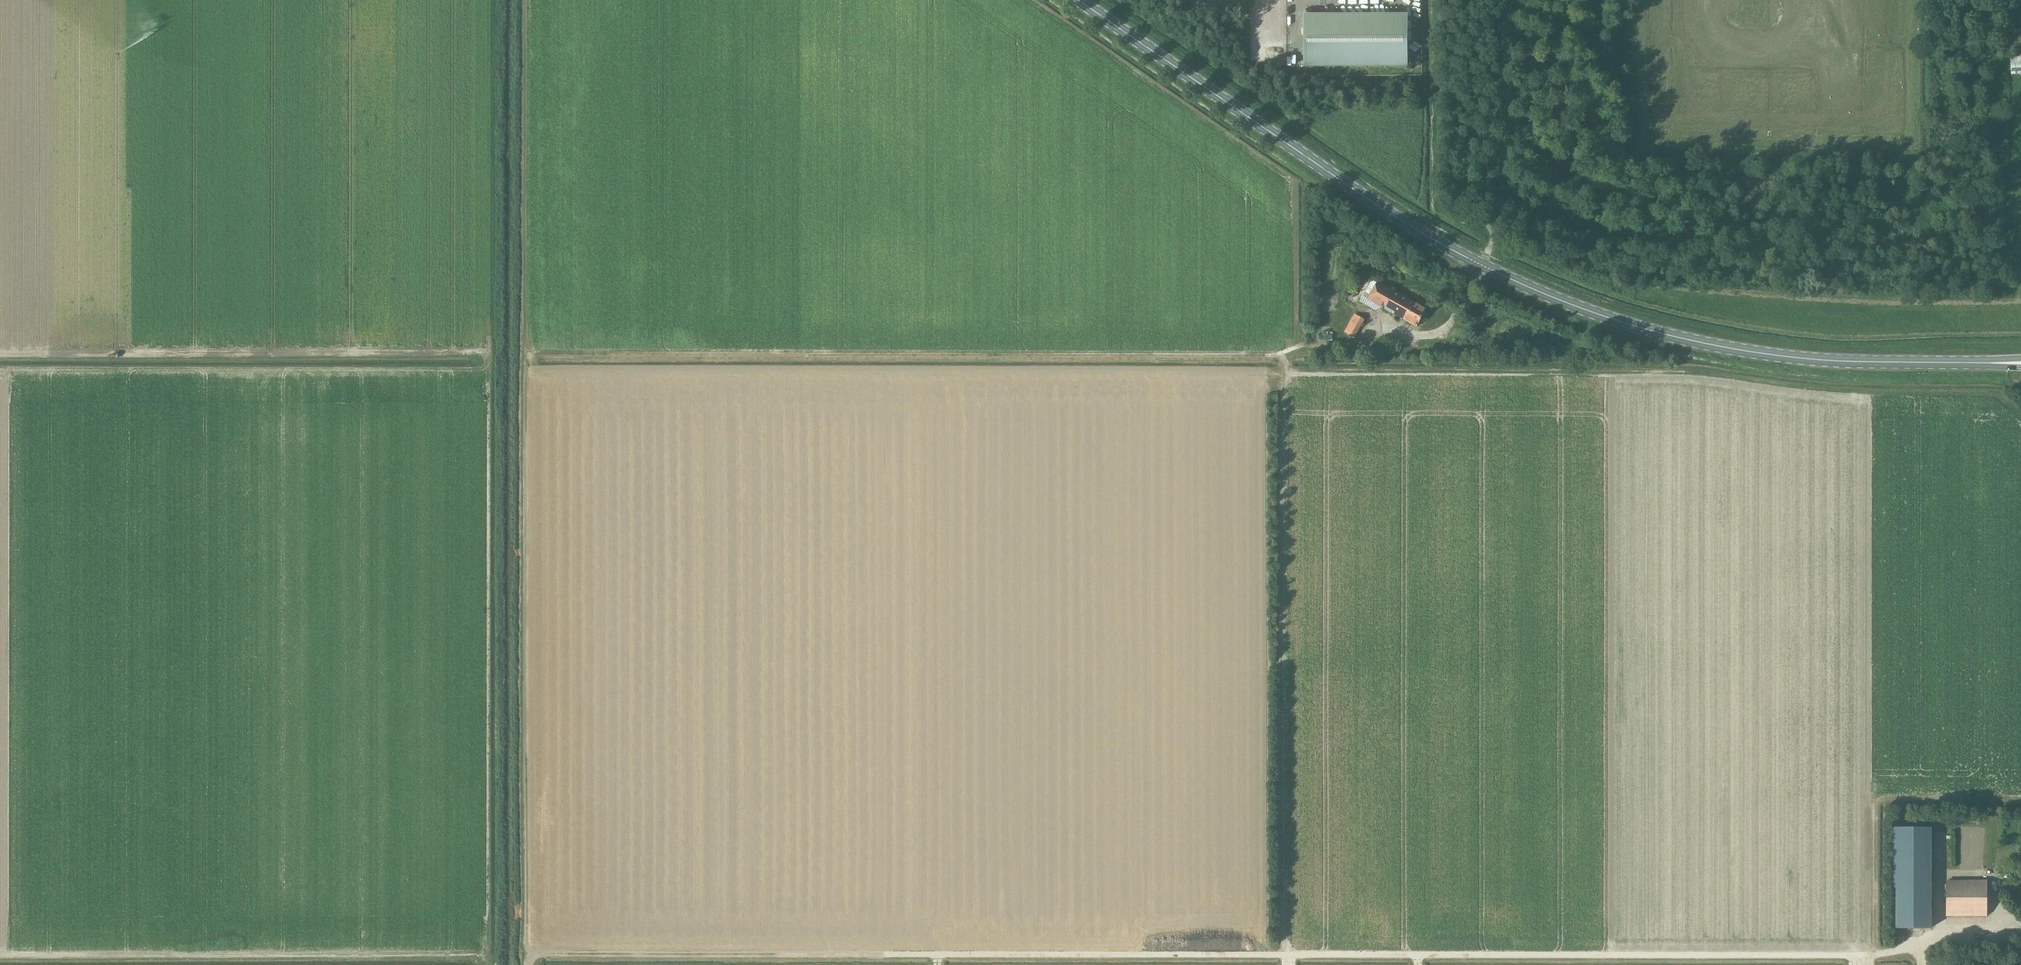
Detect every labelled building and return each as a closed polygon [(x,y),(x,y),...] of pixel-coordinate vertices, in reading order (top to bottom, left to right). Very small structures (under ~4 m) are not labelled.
[(1406,65),(1406,15),(1305,15),(1305,66),(1406,65)] [(1361,302),(1377,311),(1380,306),(1416,326),(1426,309),(1377,281),(1373,279),(1361,302)] [(1354,338),(1365,320),(1355,314),(1344,332),(1354,338)] [(1896,888),(1896,928),(1930,928),(1930,827),(1896,827),(1896,888)] [(1986,916),(1986,881),(1947,881),(1947,916),(1986,916)]
